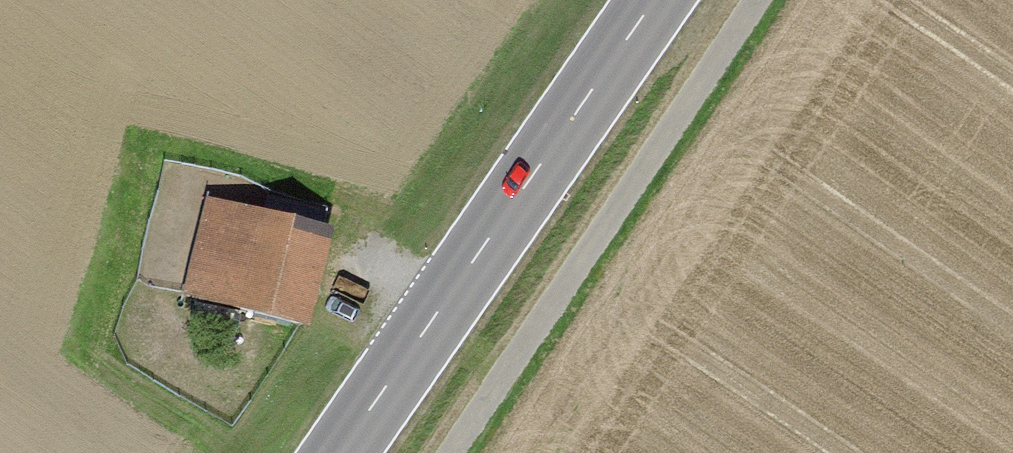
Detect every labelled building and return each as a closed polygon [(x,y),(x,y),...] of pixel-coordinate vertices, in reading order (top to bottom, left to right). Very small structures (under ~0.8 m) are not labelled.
[(337,237),(207,204),(181,305),(310,339),(337,237)]
